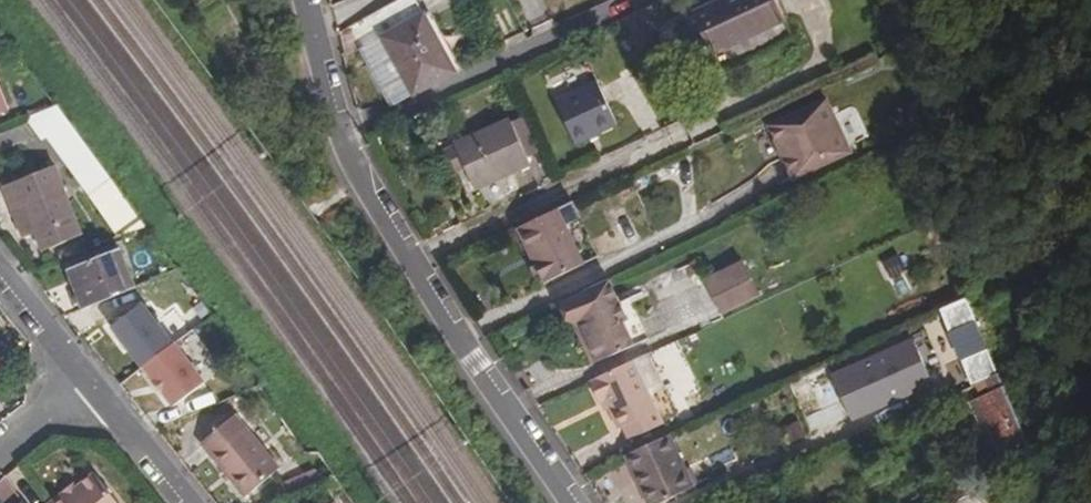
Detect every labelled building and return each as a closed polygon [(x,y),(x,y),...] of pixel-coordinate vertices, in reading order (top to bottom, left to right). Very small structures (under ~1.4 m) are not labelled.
[(354,25),(394,105),(456,71),(416,0),(404,0),(354,25)] [(775,0),(717,0),(693,12),(712,54),(784,20),(775,0)] [(632,13),(646,44),(656,40),(646,18),(657,13),(653,2),(632,13)] [(638,48),(646,44),(632,13),(625,16),(638,48)] [(618,124),(598,81),(556,100),(576,144),(618,124)] [(790,182),(847,156),(822,102),(765,129),(773,148),(776,146),(781,155),(778,157),(790,182)] [(119,236),(145,226),(57,105),(27,117),(43,138),(47,135),(63,156),(66,153),(74,172),(119,236)] [(527,159),(542,153),(525,117),(510,124),(527,159)] [(529,164),(527,159),(510,124),(508,119),(457,143),(466,163),(477,189),(529,164)] [(466,163),(457,143),(442,150),(451,170),(466,163)] [(44,249),(81,235),(54,167),(5,186),(25,235),(36,230),(44,249)] [(584,266),(600,258),(574,201),(558,208),(584,266)] [(545,285),(584,266),(558,208),(517,226),(545,285)] [(84,308),(135,288),(120,249),(69,269),(84,308)] [(887,280),(904,272),(896,254),(879,262),(887,280)] [(739,261),(700,280),(718,316),(756,297),(739,261)] [(629,318),(610,278),(564,299),(574,324),(582,321),(600,360),(634,344),(624,321),(629,318)] [(175,342),(142,303),(110,326),(143,366),(144,365),(175,342)] [(593,363),(600,360),(582,321),(574,324),(593,363)] [(208,380),(176,341),(175,342),(144,365),(176,403),(208,380)] [(831,378),(851,419),(931,382),(911,341),(831,378)] [(663,421),(634,359),(592,380),(602,404),(608,401),(620,427),(622,426),(628,436),(663,421)] [(1026,443),(997,374),(974,385),(964,390),(967,395),(978,389),(980,395),(968,401),(994,457),(1026,443)] [(959,399),(957,393),(930,406),(932,412),(959,399)] [(994,457),(968,401),(959,406),(983,463),(994,457)] [(201,440),(245,494),(278,466),(235,413),(201,440)] [(670,435),(631,453),(646,482),(640,484),(649,502),(662,502),(695,487),(670,435)] [(646,482),(631,453),(627,455),(640,484),(646,482)] [(290,491),(319,479),(314,469),(285,480),(290,491)] [(97,478),(80,491),(70,499),(66,495),(56,502),(117,502),(97,478)] [(70,499),(80,491),(76,487),(66,495),(70,499)]
